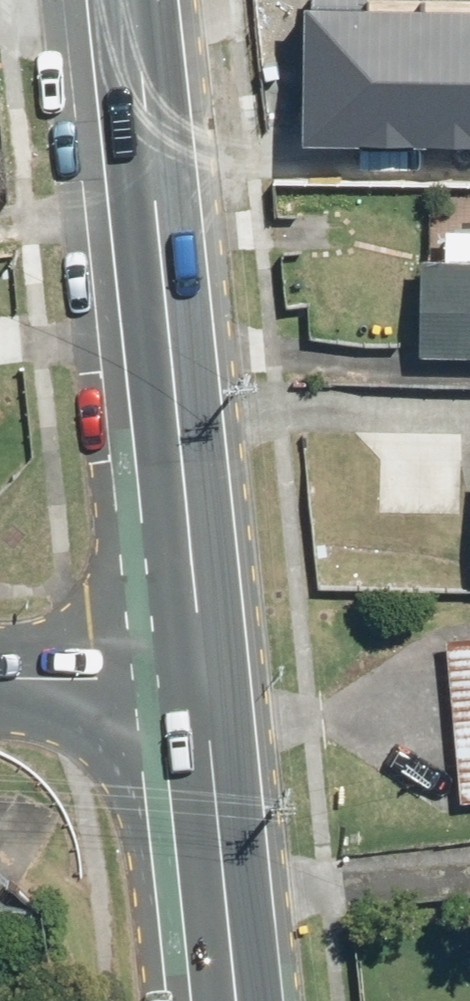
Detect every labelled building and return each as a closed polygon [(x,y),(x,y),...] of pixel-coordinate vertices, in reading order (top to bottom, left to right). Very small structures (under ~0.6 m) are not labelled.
[(365,145),(366,14),(304,14),(303,145),(365,145)] [(422,146),(424,15),(366,14),(365,145),(422,146)] [(424,15),(422,146),(469,146),(469,16),(424,15)] [(411,359),(469,360),(469,232),(439,232),(439,265),(413,265),(411,359)] [(442,642),(457,802),(469,801),(469,640),(442,642)]
